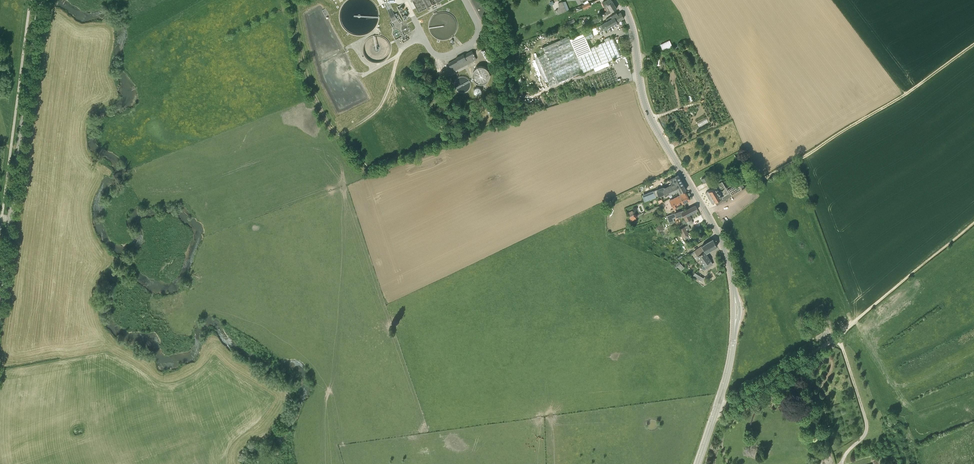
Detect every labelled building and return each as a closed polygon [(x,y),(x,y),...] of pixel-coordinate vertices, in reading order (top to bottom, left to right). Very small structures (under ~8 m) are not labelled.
[(488,14),(480,0),(470,0),(480,18),(488,14)] [(557,14),(569,10),(566,1),(564,0),(558,3),(559,5),(557,9),(555,10),(557,14)] [(607,14),(617,8),(612,0),(608,0),(602,3),(607,12),(606,12),(607,14)] [(614,16),(617,22),(624,18),(621,12),(618,14),(616,12),(611,16),(606,19),(607,20),(614,16)] [(596,27),(598,33),(617,22),(614,16),(607,20),(607,21),(601,24),(602,24),(596,27)] [(590,29),(584,33),(570,39),(569,35),(543,47),(545,53),(538,56),(550,86),(616,57),(621,55),(613,38),(590,47),(586,38),(593,35),(590,29)] [(664,51),(673,47),(670,40),(661,45),(664,51)] [(454,72),(478,59),(473,51),(465,55),(464,54),(457,58),(457,59),(449,64),(454,72)] [(709,180),(713,178),(710,174),(707,176),(701,179),(704,183),(709,180)] [(669,192),(683,184),(678,175),(676,176),(675,176),(675,177),(670,180),(671,183),(669,184),(670,186),(664,189),(664,188),(658,191),(657,191),(658,190),(657,189),(653,191),(656,197),(663,194),(669,192)] [(743,189),(739,183),(727,190),(722,181),(718,184),(716,186),(715,185),(711,187),(712,188),(708,191),(715,201),(717,204),(743,189)] [(680,193),(682,192),(686,190),(683,184),(669,192),(663,194),(665,197),(668,196),(667,195),(670,194),(674,192),(675,194),(679,191),(680,193)] [(684,202),(689,199),(686,192),(680,194),(684,202)] [(673,207),(684,202),(680,194),(670,200),(673,207)] [(684,216),(686,221),(691,218),(689,214),(697,209),(695,205),(684,211),(686,215),(684,216)] [(683,215),(684,216),(686,215),(684,211),(684,209),(676,212),(666,215),(667,217),(670,217),(672,216),(673,218),(677,217),(683,215)] [(706,252),(717,246),(713,238),(708,241),(702,245),(706,252)] [(703,265),(704,265),(711,260),(701,246),(694,251),(697,256),(703,265)] [(816,317),(807,322),(811,329),(820,324),(820,323),(819,324),(816,318),(816,317)]
